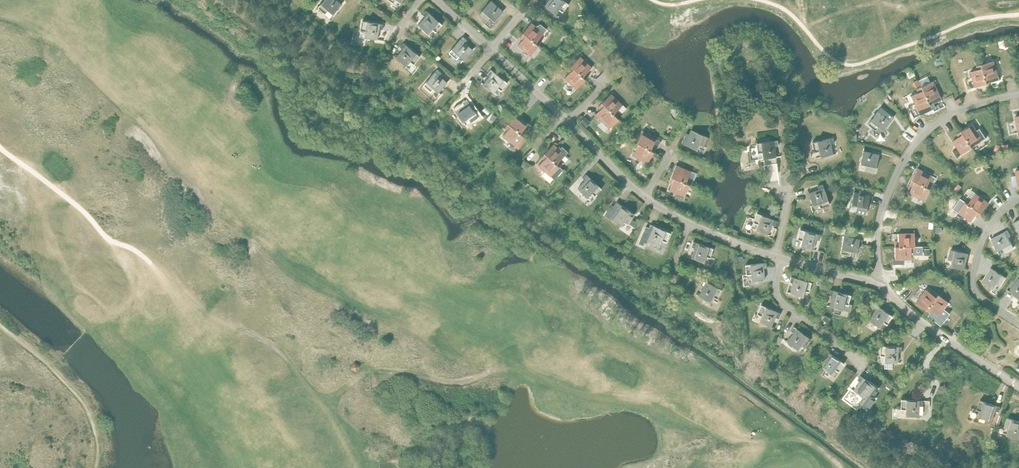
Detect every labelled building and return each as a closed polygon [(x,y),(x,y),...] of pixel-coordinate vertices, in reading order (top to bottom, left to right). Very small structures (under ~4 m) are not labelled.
[(318,7),(325,14),(328,10),(333,14),(342,4),(337,0),(324,0),(318,7)] [(491,0),(479,14),(487,20),(490,17),(495,21),(503,11),(491,0)] [(545,5),(555,14),(559,9),(562,12),(569,4),(564,0),(549,0),(545,5)] [(425,17),(418,25),(428,33),(432,29),(435,32),(442,24),(426,10),(423,14),(425,17)] [(362,20),(361,30),(365,31),(364,37),(377,39),(379,29),(382,29),(383,24),(362,20)] [(531,23),(523,33),(538,45),(542,41),(539,39),(544,33),(547,29),(540,24),(537,28),(531,23)] [(538,45),(523,33),(520,37),(522,39),(518,45),(530,55),(538,45)] [(463,36),(449,52),(456,59),(459,56),(464,60),(473,50),(465,43),(467,40),(463,36)] [(403,49),(396,57),(406,66),(410,61),(413,64),(420,56),(403,43),(400,47),(403,49)] [(580,56),(571,66),(585,79),(589,75),(586,73),(592,67),(580,56)] [(982,64),(988,83),(993,82),(1000,80),(999,76),(995,61),(982,64)] [(988,83),(982,64),(977,66),(978,69),(971,72),(976,87),(988,83)] [(585,79),(571,66),(567,69),(570,72),(565,77),(576,88),(585,79)] [(437,69),(423,85),(431,92),(434,88),(438,92),(447,82),(439,75),(441,73),(437,69)] [(490,76),(483,84),(494,92),(497,88),(501,90),(507,82),(491,69),(487,73),(490,76)] [(930,104),(932,109),(935,108),(933,103),(941,99),(933,81),(921,87),(930,104)] [(920,115),(932,109),(930,104),(921,87),(916,89),(918,92),(911,96),(918,110),(920,115)] [(611,93),(602,103),(616,116),(620,113),(617,110),(622,105),(611,93)] [(464,105),(455,111),(463,122),(468,118),(470,122),(479,116),(467,99),(462,102),(464,105)] [(503,103),(497,106),(501,112),(506,109),(503,103)] [(616,116),(602,103),(598,106),(601,109),(595,114),(610,128),(619,119),(616,116)] [(881,107),(868,124),(875,130),(878,127),(883,130),(891,120),(894,117),(887,112),(886,113),(884,112),(885,110),(881,107)] [(508,123),(523,136),(527,132),(524,129),(529,123),(516,113),(508,123)] [(585,117),(581,121),(585,126),(589,121),(585,117)] [(526,138),(523,136),(508,123),(505,127),(507,130),(503,136),(518,148),(526,138)] [(973,124),(962,131),(973,147),(977,144),(987,138),(980,128),(977,130),(973,124)] [(685,135),(681,143),(685,144),(697,150),(699,144),(703,146),(708,137),(691,130),(688,137),(685,135)] [(643,131),(636,142),(654,152),(656,147),(657,148),(661,141),(643,131)] [(973,147),(962,131),(957,134),(959,137),(953,141),(962,154),(973,147)] [(833,137),(812,142),(814,152),(819,151),(820,157),(833,154),(831,143),(834,143),(833,137)] [(757,147),(748,148),(750,160),(776,157),(775,146),(778,145),(778,140),(756,143),(757,147)] [(654,152),(636,142),(634,146),(637,148),(633,155),(647,163),(654,152)] [(545,153),(559,167),(559,166),(563,162),(560,159),(568,151),(562,146),(559,149),(553,144),(545,153)] [(863,151),(860,163),(866,165),(865,169),(875,172),(879,154),(863,151)] [(559,167),(545,153),(541,157),(544,159),(538,165),(550,176),(554,179),(563,170),(559,166),(559,167)] [(525,161),(521,166),(526,170),(530,165),(525,161)] [(671,177),(689,184),(691,179),(688,178),(691,171),(676,165),(671,177)] [(917,168),(912,179),(929,188),(932,184),(928,182),(932,176),(917,168)] [(585,180),(578,188),(587,197),(591,193),(595,196),(602,189),(586,174),(582,178),(585,180)] [(689,184),(671,177),(669,181),(672,183),(669,190),(684,196),(689,184)] [(929,188),(912,179),(909,184),(912,186),(909,193),(923,200),(929,188)] [(818,189),(808,193),(813,205),(818,203),(820,207),(829,204),(822,184),(817,186),(818,189)] [(853,191),(851,204),(857,205),(855,212),(865,214),(869,194),(853,191)] [(966,201),(982,213),(989,202),(976,193),(971,199),(969,197),(966,201)] [(982,213),(966,201),(958,212),(971,221),(976,215),(979,217),(982,213)] [(611,205),(605,214),(621,225),(625,220),(628,223),(636,228),(639,224),(631,219),(634,214),(616,202),(613,207),(611,205)] [(757,213),(753,222),(757,224),(755,230),(767,234),(771,224),(775,226),(777,221),(757,213)] [(645,227),(638,243),(643,245),(644,242),(647,243),(648,241),(659,246),(662,240),(666,242),(670,233),(650,224),(648,229),(645,227)] [(800,229),(797,239),(802,240),(800,246),(813,249),(815,239),(819,240),(820,235),(800,229)] [(1006,231),(991,239),(997,251),(1003,248),(1005,252),(1014,247),(1009,237),(1011,236),(1008,230),(1006,231)] [(844,232),(840,253),(850,255),(851,251),(857,252),(859,239),(849,237),(849,233),(844,232)] [(895,241),(895,246),(914,246),(914,233),(898,233),(898,241),(895,241)] [(695,247),(691,258),(704,262),(706,256),(710,258),(713,248),(693,241),(691,246),(695,247)] [(914,246),(895,246),(895,259),(893,259),(893,264),(904,264),(904,259),(911,259),(911,251),(915,251),(914,246)] [(951,249),(949,259),(953,260),(952,266),(964,269),(968,253),(951,249)] [(766,262),(745,265),(746,275),(751,274),(751,280),(765,279),(763,268),(767,268),(766,262)] [(991,267),(982,281),(993,288),(997,283),(1000,286),(1006,277),(991,267)] [(671,273),(669,279),(674,281),(677,276),(671,273)] [(791,276),(789,281),(793,282),(790,293),(803,296),(804,291),(809,292),(811,282),(791,276)] [(1009,291),(1018,298),(1018,278),(1009,291)] [(704,286),(699,296),(710,302),(713,296),(717,299),(722,290),(703,280),(700,284),(704,286)] [(830,289),(829,295),(832,296),(829,306),(842,309),(844,304),(848,305),(851,295),(830,289)] [(916,302),(926,310),(938,294),(934,291),(932,294),(926,289),(916,302)] [(938,294),(926,310),(930,313),(932,310),(938,315),(948,302),(938,294)] [(761,304),(757,314),(761,316),(759,321),(771,327),(775,317),(778,318),(780,313),(761,304)] [(875,310),(868,319),(879,327),(883,322),(886,325),(892,316),(875,304),(872,308),(875,310)] [(793,333),(787,341),(797,349),(801,344),(805,347),(811,339),(793,326),(790,331),(793,333)] [(879,346),(879,356),(884,356),(884,362),(897,362),(898,352),(901,352),(901,346),(879,346)] [(826,357),(820,366),(830,374),(834,369),(838,372),(844,363),(827,351),(823,355),(826,357)] [(360,366),(354,362),(351,368),(356,371),(360,366)] [(847,371),(843,376),(847,379),(851,373),(847,371)] [(860,382),(853,390),(863,397),(862,398),(863,399),(860,403),(867,408),(875,398),(872,396),(877,388),(860,375),(857,380),(860,382)] [(901,399),(900,409),(905,409),(905,415),(918,416),(918,405),(922,405),(922,400),(901,399)] [(980,400),(977,409),(981,411),(979,417),(992,421),(995,411),(998,412),(1000,407),(980,400)] [(1004,427),(1008,429),(1007,434),(1018,438),(1018,421),(1007,417),(1004,427)]
